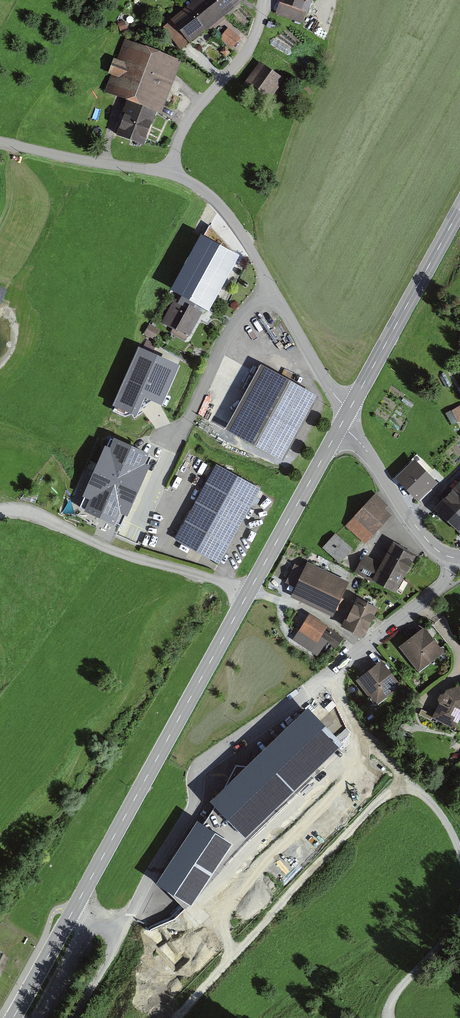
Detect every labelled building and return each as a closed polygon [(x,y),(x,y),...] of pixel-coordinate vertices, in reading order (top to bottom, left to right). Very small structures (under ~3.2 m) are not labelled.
[(236,0),(198,0),(165,25),(180,45),(237,2),(236,0)] [(308,0),(282,0),(276,15),(300,23),(308,0)] [(233,48),(242,37),(230,27),(220,38),(233,48)] [(157,116),(176,62),(126,45),(106,102),(120,107),(110,136),(134,144),(145,112),(157,116)] [(282,83),(260,65),(242,88),(264,106),(282,83)] [(186,344),(226,269),(195,253),(155,327),(186,344)] [(277,460),(312,397),(257,367),(222,430),(277,460)] [(154,459),(109,439),(77,510),(122,530),(154,459)] [(433,485),(410,463),(393,481),(415,503),(433,485)] [(258,489),(215,465),(173,541),(217,564),(258,489)] [(451,487),(459,496),(459,477),(451,487)] [(459,531),(459,496),(451,487),(430,508),(457,534),(459,531)] [(386,507),(376,497),(344,528),(359,542),(386,516),(382,511),(386,507)] [(349,548),(334,534),(322,547),(337,560),(349,548)] [(392,591),(409,556),(387,545),(378,564),(370,579),(370,580),(392,591)] [(378,564),(361,556),(354,570),(370,579),(378,564)] [(345,582),(304,564),(290,596),(331,614),(345,582)] [(375,606),(354,596),(341,622),(362,632),(375,606)] [(343,637),(306,617),(293,640),(318,654),(324,643),(336,649),(343,637)] [(440,656),(423,630),(399,646),(416,671),(440,656)] [(397,684),(381,662),(357,681),(373,702),(397,684)] [(459,715),(459,685),(444,690),(446,696),(444,697),(442,695),(438,694),(435,697),(434,701),(437,704),(439,705),(431,716),(449,730),(459,715)] [(342,745),(308,709),(210,803),(244,839),(342,745)] [(331,787),(317,773),(300,789),(314,803),(331,787)] [(232,845),(198,823),(157,884),(191,907),(232,845)]
